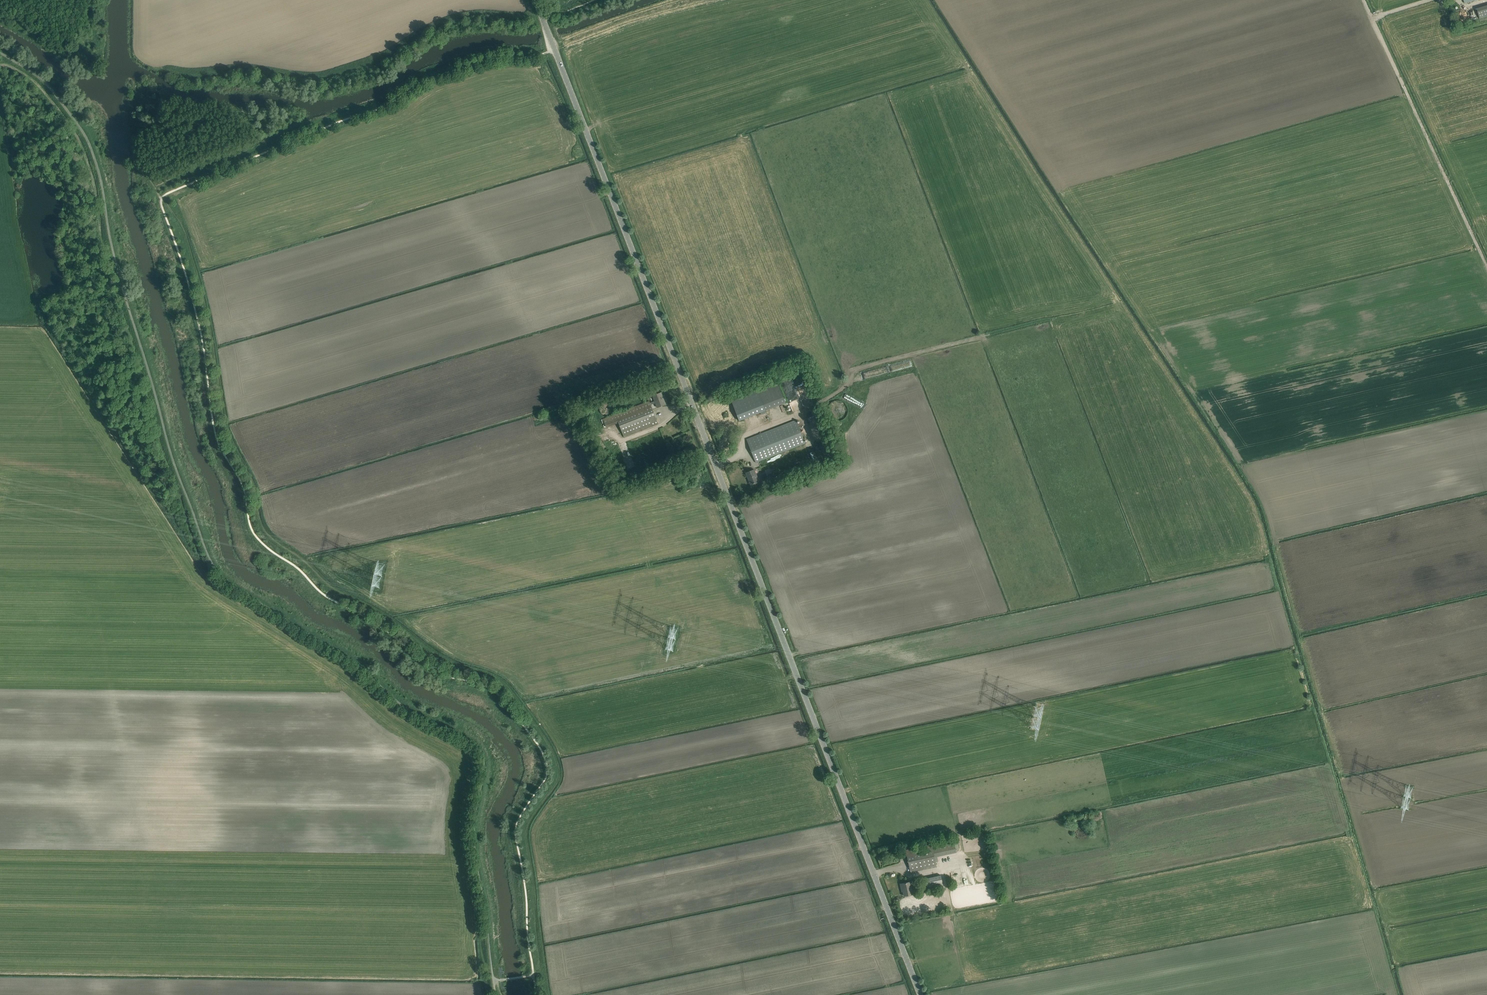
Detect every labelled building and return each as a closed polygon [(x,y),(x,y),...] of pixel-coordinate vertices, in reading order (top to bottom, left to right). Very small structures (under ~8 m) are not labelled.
[(757,386),(731,396),(739,416),(765,406),(757,386)] [(658,424),(651,405),(655,403),(657,407),(666,404),(665,404),(662,397),(663,397),(661,392),(653,396),(655,401),(650,403),(650,401),(603,420),(606,427),(618,422),(624,437),(658,424)] [(806,443),(797,420),(747,439),(756,463),(806,443)] [(759,481),(755,469),(746,473),(748,478),(749,478),(752,484),(759,481)] [(957,839),(932,844),(906,850),(910,872),(937,867),(935,857),(957,852),(956,850),(959,849),(957,839)] [(960,871),(951,874),(953,878),(954,878),(956,882),(957,882),(959,887),(964,885),(961,876),(962,875),(960,871)] [(944,887),(941,876),(926,879),(928,890),(944,887)] [(913,894),(910,882),(900,884),(901,888),(902,888),(904,896),(913,894)]
